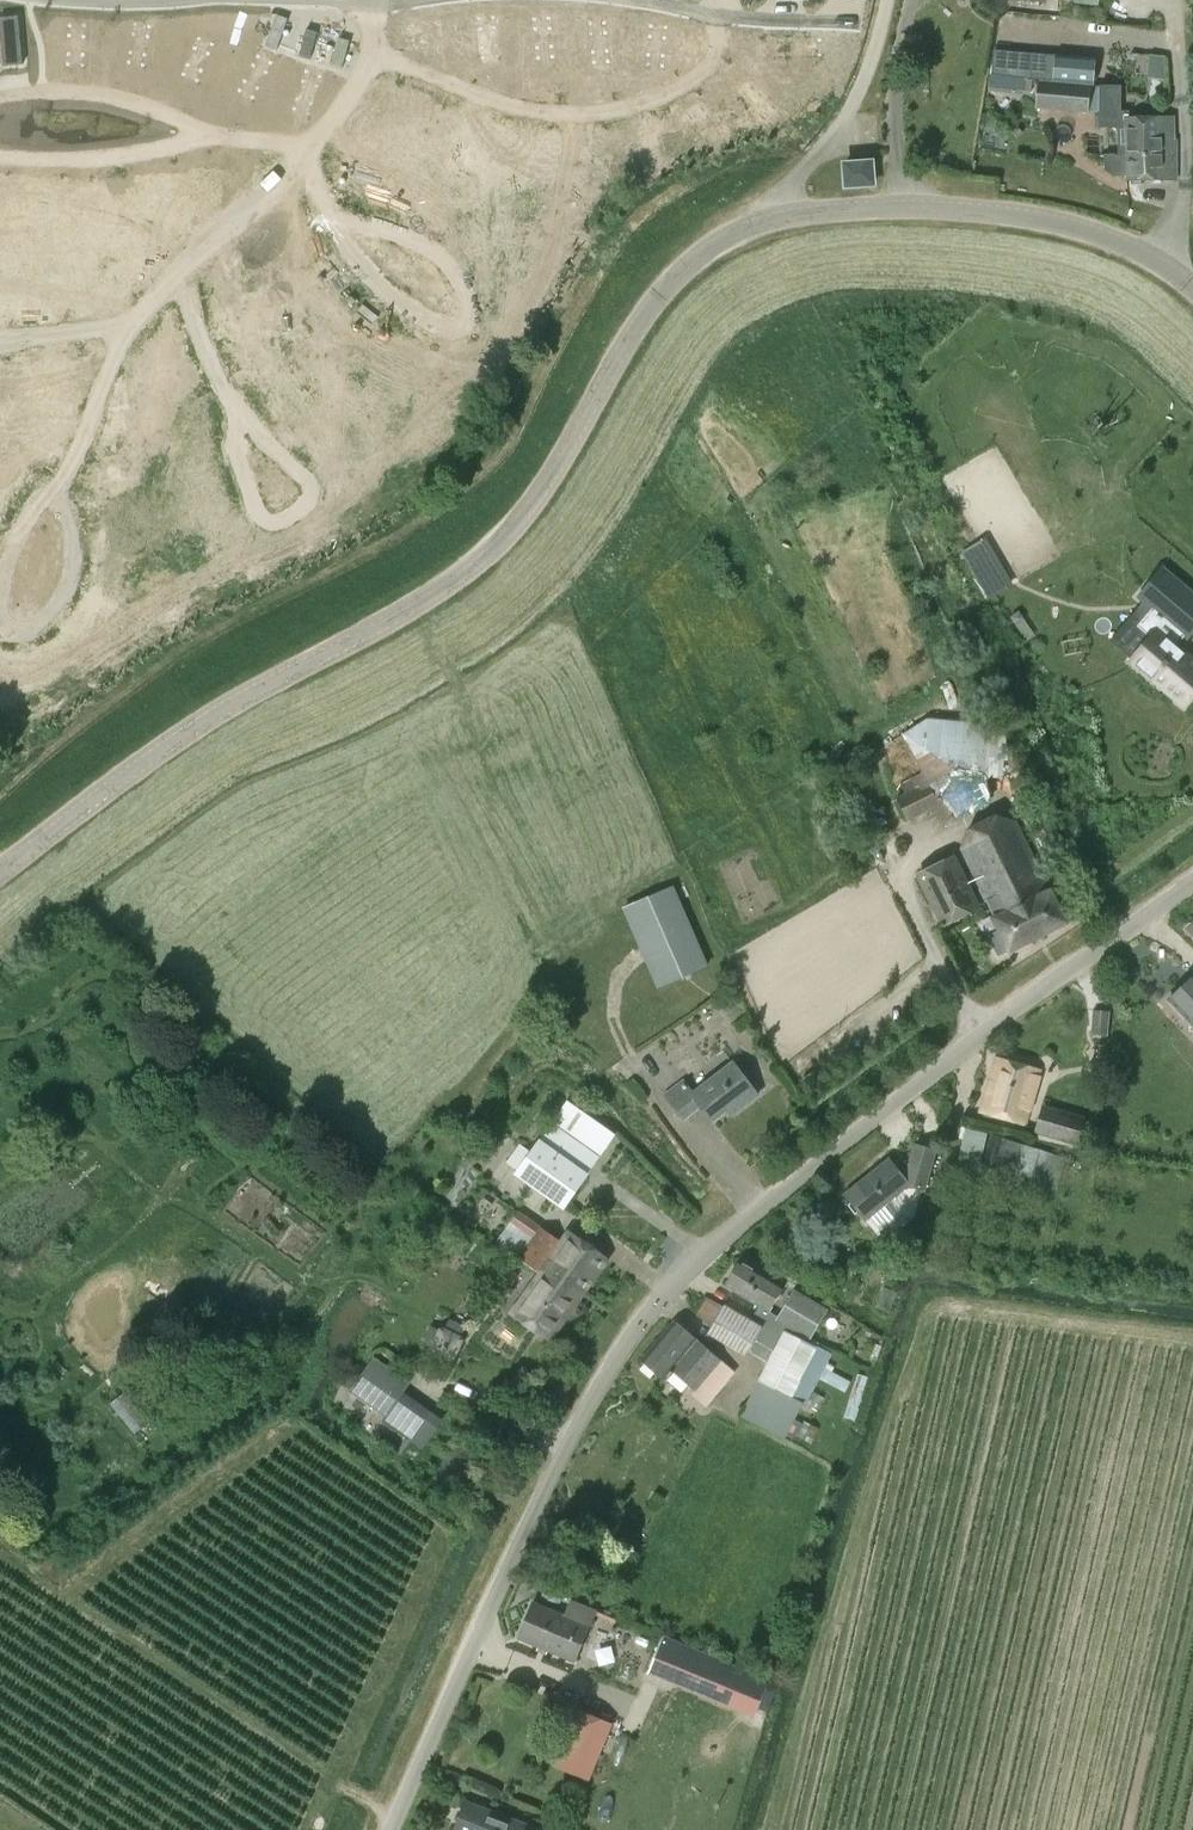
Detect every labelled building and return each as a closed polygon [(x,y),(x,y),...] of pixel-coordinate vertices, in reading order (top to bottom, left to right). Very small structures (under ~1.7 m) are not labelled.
[(485,14),(465,16),(470,63),(490,61),(485,14)] [(653,16),(633,18),(638,66),(658,64),(653,16)] [(18,17),(0,18),(0,34),(3,66),(22,64),(18,17)] [(68,17),(66,65),(86,66),(88,18),(68,17)] [(542,17),(522,19),(527,67),(547,65),(542,17)] [(130,24),(122,71),(142,75),(150,27),(130,24)] [(188,42),(169,86),(188,94),(207,51),(188,42)] [(1033,54),(1031,78),(1052,80),(1051,83),(1070,85),(1089,87),(1092,87),(1094,59),(1054,56),(1033,54)] [(1146,54),(1145,75),(1160,76),(1161,55),(1146,54)] [(246,57),(223,99),(240,109),(263,67),(246,57)] [(310,67),(280,105),(296,117),(325,80),(310,67)] [(170,103),(161,70),(137,76),(147,110),(170,103)] [(990,76),(989,92),(1023,95),(1025,80),(990,76)] [(1040,82),(1037,109),(1090,113),(1090,111),(1100,111),(1100,129),(1118,129),(1118,155),(1163,155),(1163,141),(1173,141),(1173,140),(1173,118),(1129,119),(1129,112),(1122,112),(1122,86),(1100,86),(1100,87),(1092,87),(1089,87),(1070,85),(1051,83),(1050,83),(1040,82)] [(65,102),(74,129),(106,119),(97,92),(65,102)] [(1113,177),(1125,177),(1126,177),(1126,179),(1175,178),(1175,140),(1173,140),(1173,141),(1163,141),(1163,155),(1118,155),(1104,155),(1105,172),(1113,177)] [(414,174),(476,175),(476,156),(415,154),(414,174)] [(846,186),(873,184),(871,162),(844,165),(846,186)] [(418,206),(417,225),(464,228),(465,208),(418,206)] [(237,305),(237,323),(292,325),(292,307),(237,305)] [(79,530),(35,546),(41,565),(86,548),(79,530)] [(977,564),(993,593),(1011,583),(995,554),(977,564)] [(1134,661),(1184,703),(1192,692),(1192,662),(1173,646),(1182,635),(1186,638),(1192,629),(1192,597),(1162,571),(1139,599),(1152,610),(1137,628),(1151,640),(1134,661)] [(1017,630),(1026,624),(1020,616),(1012,621),(1017,630)] [(941,805),(929,781),(896,798),(908,822),(941,805)] [(967,829),(959,850),(984,903),(986,902),(994,919),(1000,931),(987,937),(997,957),(1010,950),(1011,951),(1065,923),(1048,891),(1051,889),(1017,821),(996,814),(967,829)] [(954,857),(916,876),(941,927),(979,908),(954,857)] [(657,988),(707,967),(672,886),(622,908),(657,988)] [(1185,931),(1192,940),(1192,924),(1185,931)] [(1168,1002),(1192,1028),(1192,978),(1168,1002)] [(1108,1039),(1110,1012),(1092,1011),(1091,1037),(1108,1039)] [(1040,1072),(994,1059),(980,1113),(1026,1125),(1040,1072)] [(713,1122),(735,1105),(739,1110),(758,1096),(732,1063),(691,1095),(682,1084),(666,1096),(684,1119),(700,1106),(713,1122)] [(519,1145),(505,1164),(519,1173),(518,1174),(563,1206),(583,1178),(600,1155),(584,1143),(597,1124),(567,1104),(554,1122),(538,1146),(533,1154),(519,1145)] [(1042,1105),(1035,1135),(1077,1147),(1084,1116),(1042,1105)] [(956,1159),(979,1164),(986,1132),(963,1128),(956,1159)] [(1024,1147),(989,1136),(981,1167),(1014,1177),(1024,1147)] [(925,1193),(937,1150),(913,1143),(904,1180),(888,1160),(844,1193),(864,1220),(903,1190),(925,1193)] [(1066,1159),(1025,1146),(1015,1178),(1056,1191),(1066,1159)] [(497,1243),(537,1273),(578,1302),(608,1261),(567,1232),(559,1243),(533,1223),(519,1213),(497,1243)] [(783,1287),(740,1263),(726,1289),(759,1308),(753,1317),(809,1343),(828,1310),(794,1290),(778,1318),(768,1313),(783,1287)] [(537,1273),(510,1313),(549,1344),(578,1302),(537,1273)] [(809,1345),(753,1317),(749,1321),(724,1307),(723,1308),(712,1301),(704,1299),(694,1314),(713,1326),(708,1334),(744,1356),(746,1353),(767,1364),(759,1381),(804,1403),(816,1379),(845,1393),(850,1382),(837,1375),(841,1369),(828,1362),(831,1357),(815,1349),(809,1345)] [(706,1408),(710,1403),(734,1373),(699,1342),(698,1343),(674,1321),(641,1362),(662,1382),(671,1373),(694,1390),(690,1395),(706,1408)] [(431,1347),(455,1359),(463,1343),(461,1342),(463,1337),(445,1329),(443,1334),(438,1331),(431,1347)] [(385,1417),(409,1383),(374,1358),(350,1392),(385,1417)] [(857,1374),(841,1426),(852,1429),(868,1378),(857,1374)] [(803,1424),(797,1437),(812,1444),(818,1432),(803,1424)] [(518,1642),(571,1665),(589,1626),(590,1627),(597,1611),(571,1601),(564,1616),(534,1604),(518,1642)] [(771,1680),(663,1635),(648,1673),(756,1717),(771,1680)] [(623,1750),(630,1734),(575,1710),(573,1714),(563,1710),(553,1732),(563,1736),(551,1764),(605,1786),(621,1749),(623,1750)] [(513,1822),(465,1804),(455,1829),(510,1829),(513,1822)] [(513,1822),(510,1829),(534,1829),(513,1822)]
